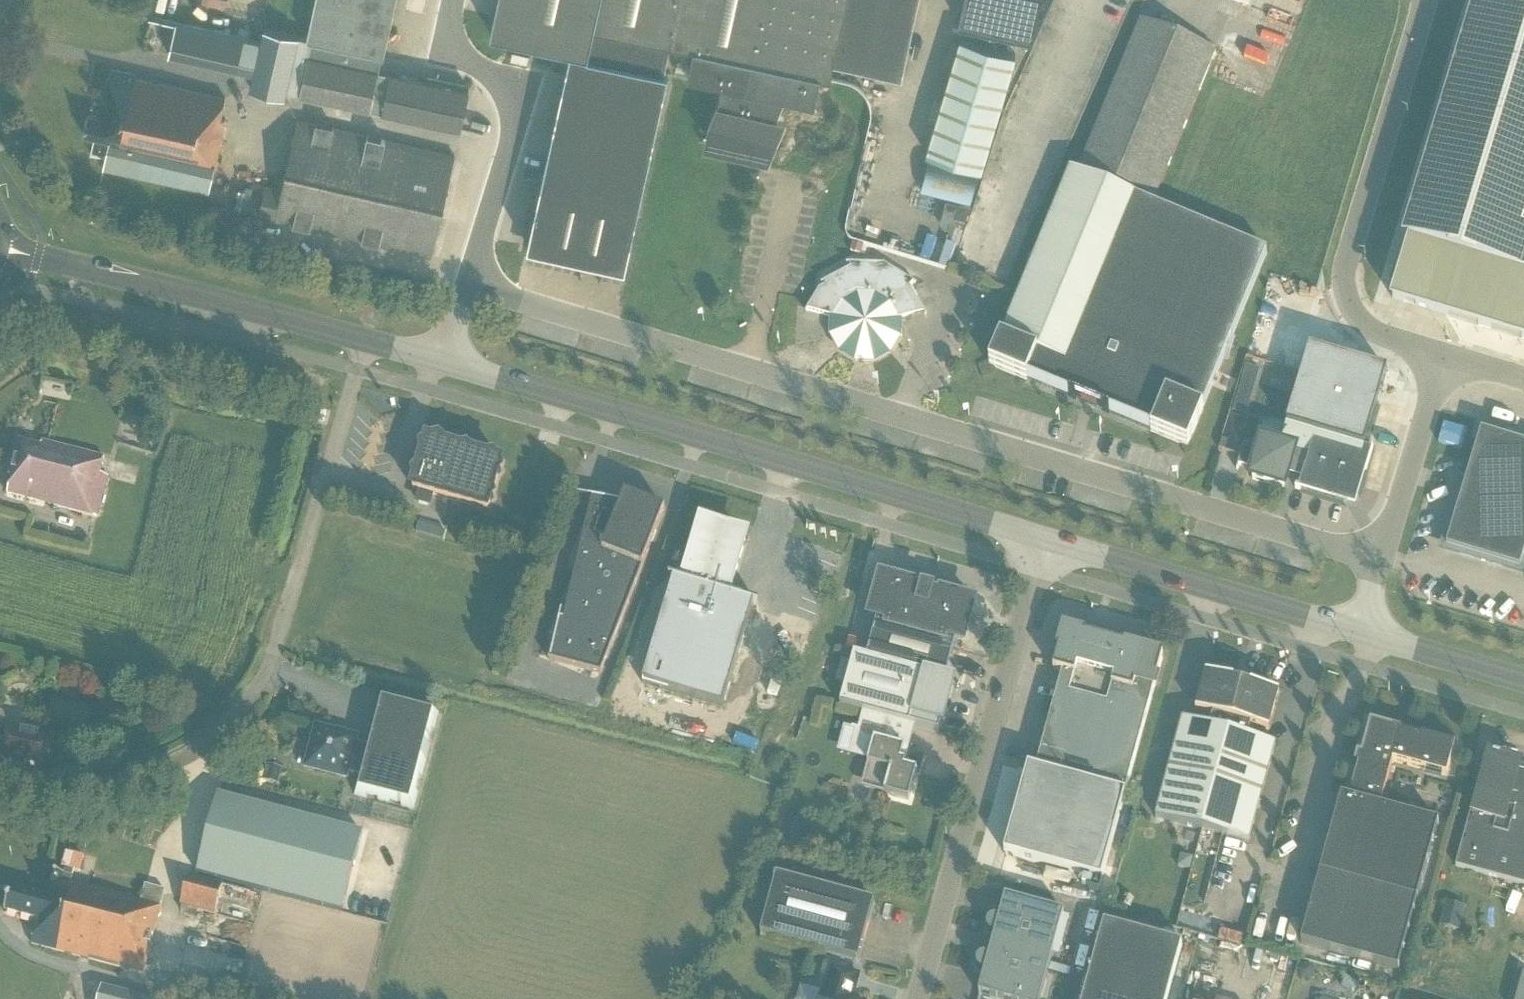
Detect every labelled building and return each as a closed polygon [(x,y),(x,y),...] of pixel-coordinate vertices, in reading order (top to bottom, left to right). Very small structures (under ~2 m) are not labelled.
[(382,55),(383,55),(384,55),(395,0),(316,0),(314,10),(290,4),(284,31),(312,37),(311,38),(382,55)] [(665,71),(671,41),(694,47),(688,75),(723,82),(719,99),(716,98),(709,120),(704,143),(769,158),(788,114),(778,112),(784,96),(815,102),(821,75),(830,77),(834,60),(902,75),(918,0),(497,0),(490,32),(554,46),(665,71)] [(958,22),(1032,38),(1049,0),(963,0),(958,22)] [(1226,1),(1272,16),(1275,7),(1255,0),(1226,0),(1226,1)] [(1392,298),(1523,338),(1523,0),(1476,0),(1402,242),(1409,244),(1392,298)] [(1226,8),(1222,20),(1245,28),(1249,16),(1226,8)] [(1154,200),(1216,51),(1141,20),(1079,170),(1154,200)] [(287,87),(300,90),(311,38),(312,37),(284,31),(263,26),(260,39),(177,21),(170,52),(254,71),(250,86),(286,94),(287,87)] [(926,152),(981,169),(1016,53),(960,36),(926,152)] [(1257,36),(1249,59),(1269,65),(1277,43),(1257,36)] [(380,69),(383,55),(382,55),(311,38),(300,90),(299,93),(461,130),(471,89),(380,69)] [(566,69),(527,244),(625,266),(668,72),(665,71),(554,46),(550,66),(566,69)] [(507,51),(506,61),(523,64),(524,54),(507,51)] [(1248,63),(1246,72),(1264,77),(1266,68),(1248,63)] [(87,112),(83,132),(109,138),(103,165),(191,185),(209,189),(225,116),(220,115),(225,96),(135,76),(136,72),(111,67),(100,115),(87,112)] [(431,254),(439,221),(454,154),(297,118),(281,187),(266,183),(258,214),(431,254)] [(519,156),(512,175),(528,182),(536,163),(519,156)] [(978,170),(930,157),(922,188),(970,201),(978,170)] [(1267,252),(1218,232),(1146,202),(1071,171),(1001,338),(1000,337),(989,364),(1026,380),(1027,379),(1151,430),(1151,431),(1188,446),(1203,409),(1202,409),(1267,252)] [(820,289),(808,310),(834,317),(833,335),(841,350),(856,360),(874,360),(889,352),(898,337),(899,320),(921,307),(924,313),(925,312),(911,286),(914,284),(916,286),(917,284),(885,264),(847,263),(847,265),(851,265),(851,268),(824,282),(827,286),(820,289)] [(1244,444),(1237,469),(1238,470),(1239,465),(1255,470),(1253,479),(1283,488),(1291,462),(1307,467),(1301,489),(1355,505),(1371,453),(1364,451),(1387,372),(1309,349),(1287,426),(1273,422),(1260,428),(1255,447),(1244,444)] [(1523,555),(1523,444),(1481,431),(1446,547),(1520,569),(1523,555)] [(97,518),(109,477),(106,476),(111,459),(42,442),(41,446),(18,440),(9,477),(12,477),(8,494),(97,518)] [(427,440),(413,489),(422,492),(419,503),(427,505),(431,494),(488,511),(502,462),(427,440)] [(602,553),(621,503),(574,494),(574,495),(592,498),(564,620),(560,619),(550,658),(549,658),(549,659),(601,673),(642,568),(602,553)] [(665,510),(625,494),(621,503),(602,553),(642,568),(665,510)] [(674,580),(643,684),(724,707),(754,604),(756,605),(757,603),(729,595),(745,542),(751,542),(751,541),(732,539),(734,533),(724,529),(713,527),(712,532),(695,524),(694,525),(699,528),(683,582),(672,578),(671,580),(674,580)] [(881,742),(887,719),(939,733),(953,681),(945,679),(956,640),(964,643),(975,602),(880,577),(869,617),(878,619),(867,658),(854,654),(840,706),(863,712),(858,729),(852,727),(852,728),(858,730),(853,748),(871,753),(869,759),(874,761),(868,784),(891,790),(889,795),(909,800),(917,771),(904,767),(905,762),(901,761),(904,748),(881,742)] [(1164,657),(1065,630),(1054,671),(1062,673),(1036,769),(1029,767),(1005,854),(1102,881),(1154,691),(1160,692),(1162,684),(1157,682),(1164,657)] [(1202,830),(1242,683),(1206,673),(1195,711),(1213,715),(1210,727),(1183,720),(1156,817),(1202,830)] [(1279,693),(1242,683),(1202,830),(1249,843),(1275,745),(1248,737),(1251,726),(1269,731),(1279,693)] [(356,744),(358,735),(315,726),(303,771),(348,782),(349,775),(363,779),(360,793),(411,806),(433,715),(383,704),(371,748),(356,744)] [(1,741),(0,745),(0,766),(48,778),(58,739),(5,726),(6,724),(3,715),(0,713),(0,740),(1,741)] [(1341,797),(1301,943),(1398,970),(1438,823),(1380,807),(1393,761),(1446,776),(1455,745),(1422,736),(1421,738),(1401,732),(1401,730),(1370,722),(1361,755),(1357,754),(1354,765),(1358,766),(1349,799),(1341,797)] [(1032,762),(1033,752),(1010,750),(1010,760),(1032,762)] [(1455,866),(1523,885),(1523,771),(1498,764),(1500,757),(1493,755),(1493,756),(1492,756),(1489,755),(1488,761),(1484,760),(1455,866)] [(218,794),(198,873),(342,911),(362,832),(218,794)] [(64,874),(47,869),(40,897),(11,889),(5,913),(37,921),(31,944),(143,974),(165,890),(146,885),(142,900),(72,882),(74,876),(73,876),(74,871),(80,872),(85,857),(67,852),(62,867),(66,868),(64,874)] [(224,884),(188,875),(181,905),(216,914),(224,884)] [(761,936),(859,963),(875,903),(777,877),(761,936)] [(996,998),(1041,998),(1064,913),(1005,897),(999,920),(995,919),(991,920),(989,923),(987,926),(988,930),(991,933),(995,934),(989,957),(985,956),(981,957),(978,960),(977,964),(978,968),(981,970),(985,971),(979,994),(996,998)] [(1459,929),(1464,904),(1446,901),(1441,926),(1459,929)] [(1182,944),(1104,923),(1084,998),(1167,998),(1182,944)] [(1300,958),(1290,955),(1278,998),(1289,998),(1300,958)] [(1520,977),(1522,966),(1504,962),(1501,973),(1520,977)] [(822,998),(853,998),(859,975),(833,968),(826,993),(824,992),(822,998)] [(1281,971),(1271,969),(1264,998),(1274,998),(1281,971)] [(103,987),(100,998),(147,998),(103,987)]
